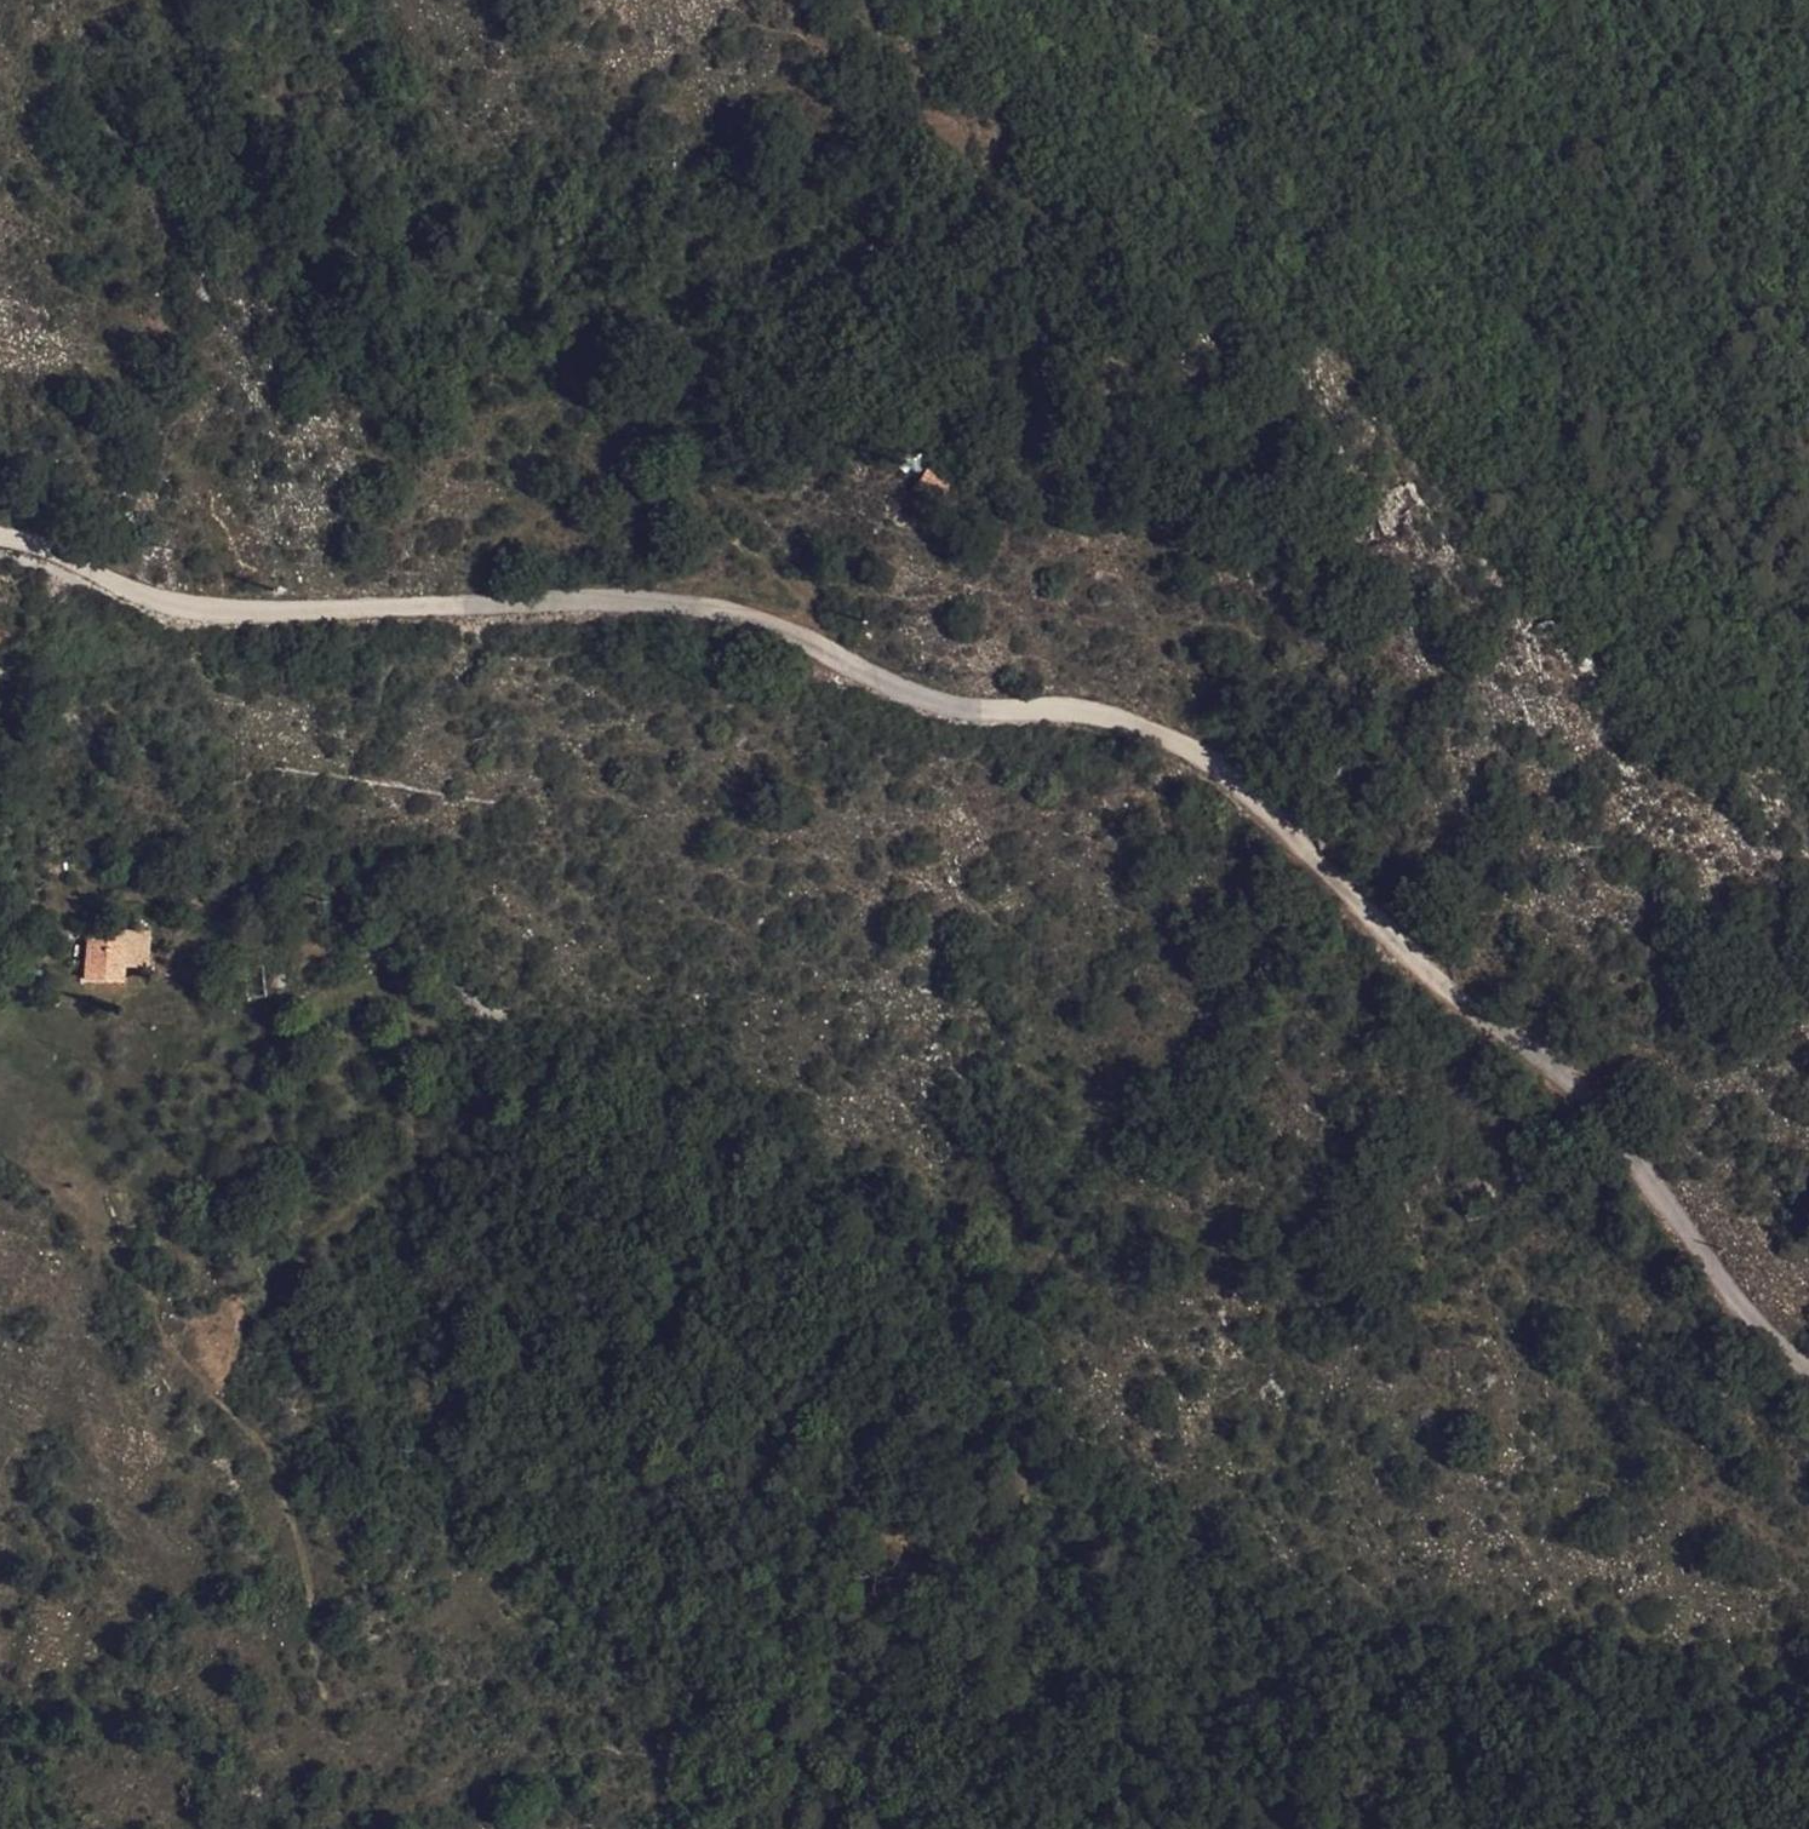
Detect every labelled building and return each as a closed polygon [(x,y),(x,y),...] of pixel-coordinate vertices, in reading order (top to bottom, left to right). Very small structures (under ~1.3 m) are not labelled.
[(1419,473),(1393,442),(1361,469),(1386,500),(1419,473)] [(122,986),(123,937),(80,938),(80,987),(122,986)]
